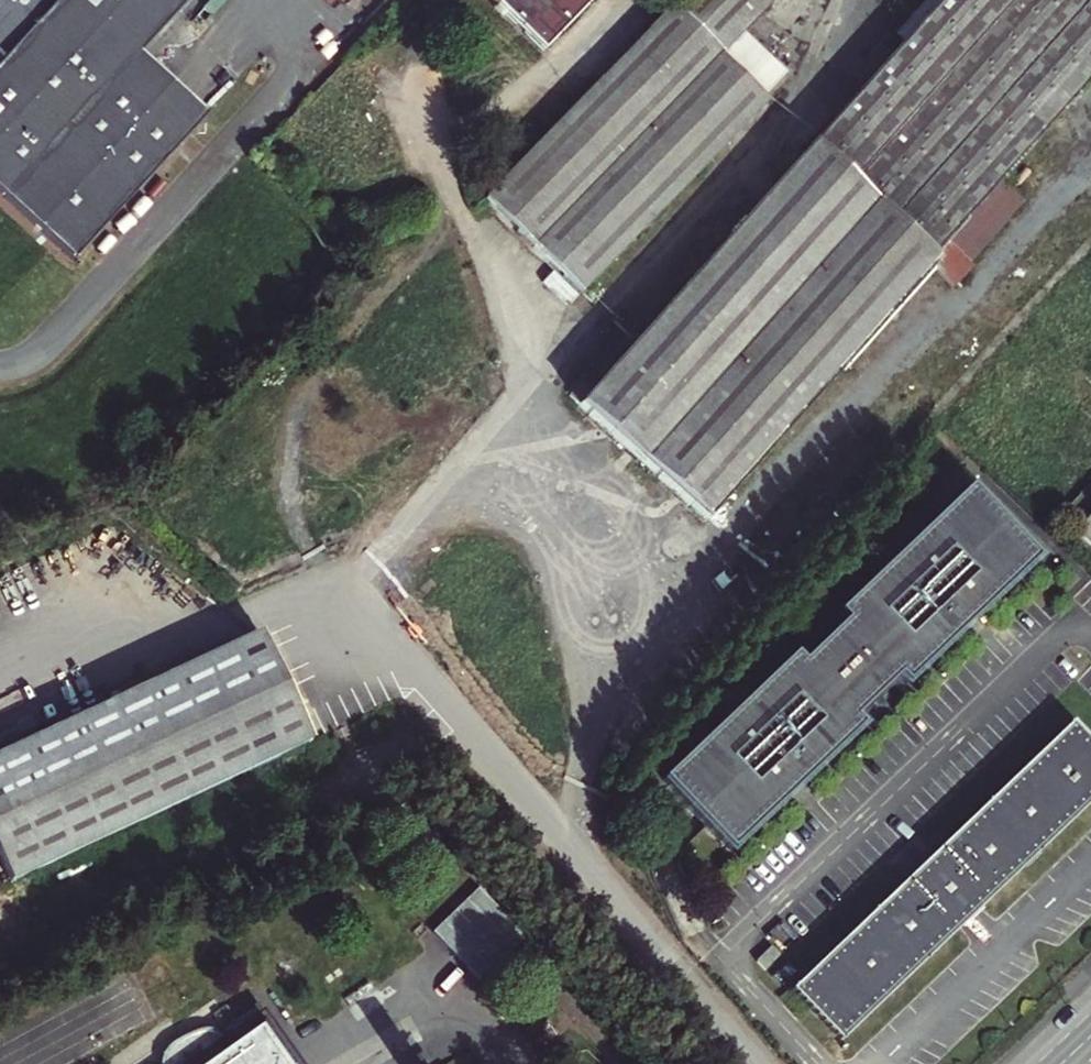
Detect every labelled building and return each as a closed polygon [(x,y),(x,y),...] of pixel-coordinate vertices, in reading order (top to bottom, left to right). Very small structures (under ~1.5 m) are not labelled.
[(28,0),(0,0),(0,193),(71,257),(180,141),(28,0)] [(180,141),(205,115),(196,106),(189,114),(154,82),(162,74),(143,56),(135,65),(127,57),(179,0),(28,0),(180,141)] [(549,50),(597,0),(498,0),(549,50)] [(908,44),(584,408),(713,524),(941,266),(936,261),(953,242),(1007,182),(1090,88),(1090,0),(860,0),(908,44)] [(677,8),(727,57),(781,0),(684,0),(677,8)] [(773,102),(727,57),(677,8),(489,200),(587,295),(773,102)] [(1007,182),(953,242),(975,263),(1030,202),(1007,182)] [(941,266),(963,287),(980,268),(975,263),(953,242),(936,261),(941,266)] [(800,658),(667,785),(735,855),(867,728),(859,720),(902,678),(910,687),(1043,559),(974,491),(843,617),(851,625),(817,657),(808,666),(800,658)] [(315,743),(264,634),(0,758),(0,854),(14,885),(315,743)] [(983,909),(1090,806),(1090,743),(1077,728),(800,993),(845,1041),(983,909)] [(489,896),(443,939),(490,988),(535,944),(489,896)] [(756,962),(764,971),(779,956),(771,948),(756,962)] [(268,1016),(256,1013),(225,1036),(217,1032),(205,1034),(196,1037),(179,1047),(174,1055),(171,1063),(303,1063),(268,1016)]
